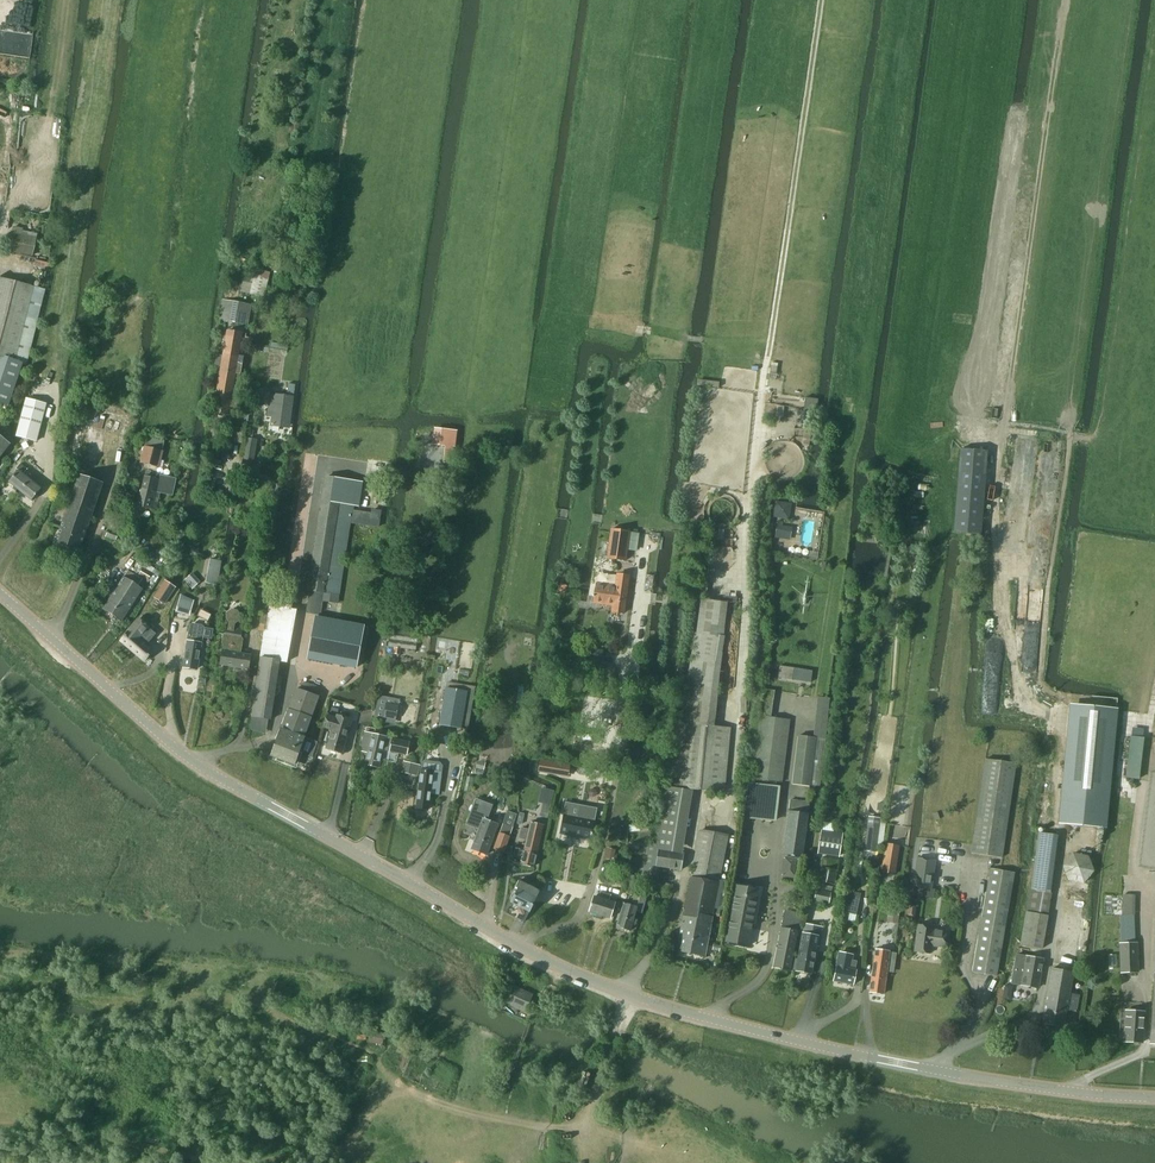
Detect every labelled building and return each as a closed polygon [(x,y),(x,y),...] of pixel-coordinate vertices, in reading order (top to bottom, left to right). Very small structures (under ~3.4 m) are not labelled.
[(243,279),(240,292),(265,297),(270,273),(253,269),(250,281),(243,279)] [(18,364),(24,366),(27,366),(46,289),(42,288),(0,278),(0,358),(18,364)] [(224,292),(219,320),(249,325),(252,304),(229,300),(230,293),(224,292)] [(228,331),(215,411),(227,415),(228,407),(236,408),(239,391),(231,390),(234,373),(240,374),(243,357),(237,356),(240,333),(228,331)] [(270,401),(268,417),(272,417),(271,425),(280,426),(288,428),(289,425),(290,416),(293,397),(295,384),(288,383),(287,396),(271,394),(270,401)] [(252,398),(259,399),(260,389),(252,388),(252,398)] [(18,444),(24,445),(34,446),(37,431),(42,407),(43,404),(34,403),(34,406),(23,403),(19,418),(15,438),(19,439),(18,444)] [(100,463),(107,422),(76,417),(73,430),(75,430),(70,459),(100,463)] [(434,439),(434,444),(446,446),(444,462),(450,462),(452,445),(453,446),(455,432),(436,429),(434,439)] [(9,444),(0,437),(0,455),(9,444)] [(141,463),(158,468),(165,442),(148,437),(141,463)] [(242,464),(253,466),(258,440),(246,438),(242,464)] [(8,482),(20,491),(29,480),(23,474),(27,469),(20,464),(16,469),(18,470),(8,482)] [(79,552),(102,483),(79,475),(55,544),(79,552)] [(156,510),(160,493),(172,496),(176,479),(160,475),(159,476),(159,480),(145,476),(145,477),(141,491),(138,506),(156,510)] [(309,591),(306,613),(320,616),(322,602),(338,604),(339,595),(350,520),(377,524),(378,516),(352,512),(352,510),(330,506),(330,502),(358,507),(362,482),(361,482),(326,477),(322,505),(308,590),(308,591),(309,591)] [(29,480),(20,491),(31,501),(41,489),(29,480)] [(217,481),(215,495),(220,496),(220,498),(230,500),(233,482),(223,480),(223,482),(217,481)] [(119,523),(112,521),(106,536),(116,539),(118,532),(116,531),(119,523)] [(610,532),(607,558),(625,560),(627,550),(636,551),(637,548),(639,533),(629,532),(611,529),(610,532)] [(209,566),(206,583),(217,585),(220,568),(209,566)] [(147,580),(151,574),(143,569),(139,576),(147,580)] [(127,571),(103,609),(121,621),(141,589),(137,586),(141,580),(127,571)] [(596,584),(594,603),(613,605),(612,611),(623,613),(629,576),(617,575),(615,587),(596,584)] [(154,598),(165,605),(175,587),(164,580),(154,598)] [(181,595),(177,608),(180,608),(190,611),(192,604),(193,601),(181,595)] [(260,658),(251,717),(271,720),(280,661),(286,662),(291,635),(291,636),(296,610),(270,606),(266,631),(264,631),(260,658)] [(223,634),(220,650),(223,651),(220,664),(248,668),(250,656),(241,654),(243,639),(242,637),(243,627),(235,626),(235,624),(240,620),(240,615),(237,610),(232,609),(227,612),(226,618),(229,623),(229,625),(227,625),(225,634),(223,634)] [(261,611),(258,631),(264,632),(267,612),(261,611)] [(315,616),(307,659),(356,668),(364,625),(315,616)] [(139,619),(121,640),(145,661),(152,652),(145,646),(156,634),(152,631),(139,619)] [(189,631),(184,667),(197,669),(202,638),(210,639),(212,639),(213,629),(212,629),(204,628),(204,627),(202,625),(192,623),(191,625),(189,631)] [(393,654),(401,655),(402,649),(394,647),(393,654)] [(583,649),(582,657),(599,660),(600,652),(583,649)] [(588,663),(585,678),(613,682),(616,667),(588,663)] [(445,689),(439,724),(461,728),(465,704),(472,705),(475,687),(474,687),(468,686),(467,693),(445,689)] [(295,689),(271,755),(294,764),(318,697),(295,689)] [(394,720),(397,705),(398,700),(388,698),(386,703),(383,718),(394,720)] [(1069,704),(1058,824),(1103,828),(1106,829),(1117,709),(1069,704)] [(327,713),(323,727),(332,730),(326,749),(341,754),(349,728),(347,728),(350,720),(327,713)] [(782,782),(789,720),(760,716),(752,779),(782,782)] [(672,748),(668,786),(725,791),(730,729),(714,727),(681,724),(676,724),(674,724),(672,748)] [(365,732),(362,746),(368,747),(365,764),(379,767),(383,750),(406,755),(409,742),(365,732)] [(809,786),(815,738),(798,736),(792,784),(809,786)] [(1130,736),(1125,778),(1139,780),(1144,737),(1130,736)] [(985,759),(971,853),(1001,858),(1015,763),(985,759)] [(403,761),(401,772),(417,776),(420,765),(403,761)] [(540,761),(538,772),(559,775),(560,764),(540,761)] [(414,801),(413,807),(416,808),(427,809),(429,793),(439,794),(442,773),(432,771),(423,770),(421,770),(421,775),(417,802),(414,801)] [(741,818),(744,818),(776,822),(780,787),(745,782),(741,818)] [(545,793),(540,813),(548,815),(553,795),(545,793)] [(661,813),(657,836),(687,842),(691,819),(694,819),(699,795),(686,793),(682,817),(661,813)] [(476,800),(467,824),(479,829),(471,849),(486,855),(497,824),(486,820),(491,806),(476,800)] [(802,857),(809,802),(790,800),(783,854),(802,857)] [(564,815),(560,834),(590,839),(591,835),(592,835),(593,833),(591,832),(594,821),(596,809),(578,805),(576,817),(564,815)] [(520,828),(518,839),(526,841),(524,849),(537,852),(543,825),(530,822),(528,830),(520,828)] [(504,852),(510,837),(512,827),(503,824),(499,833),(493,848),(504,852)] [(878,827),(867,826),(864,851),(875,852),(878,827)] [(700,830),(692,873),(719,878),(727,836),(700,830)] [(818,854),(839,857),(843,833),(822,830),(818,854)] [(885,843),(881,873),(895,875),(899,845),(885,843)] [(606,859),(614,860),(616,848),(608,846),(606,859)] [(515,848),(512,862),(533,866),(537,852),(524,849),(524,850),(515,848)] [(659,850),(656,866),(659,867),(681,870),(684,854),(682,854),(659,850)] [(1067,881),(1083,883),(1094,871),(1089,856),(1072,853),(1062,866),(1067,881)] [(828,903),(830,893),(831,887),(824,885),(824,883),(834,884),(839,861),(823,857),(814,901),(828,903)] [(916,858),(912,886),(932,889),(936,860),(916,858)] [(991,868),(973,971),(996,976),(1014,872),(991,868)] [(691,877),(679,938),(707,943),(718,882),(719,878),(692,873),(691,877)] [(516,893),(511,903),(529,912),(534,902),(539,891),(518,881),(515,888),(517,889),(516,893)] [(736,885),(725,942),(748,946),(759,890),(736,885)] [(1026,912),(1020,945),(1041,948),(1047,915),(1051,893),(1050,893),(1029,889),(1026,912)] [(848,891),(846,903),(845,903),(843,912),(856,915),(858,906),(860,893),(848,891)] [(594,896),(589,912),(610,918),(614,903),(609,901),(611,895),(600,892),(598,898),(594,896)] [(644,905),(646,899),(639,897),(637,903),(644,905)] [(630,931),(637,907),(623,903),(616,927),(630,931)] [(790,970),(800,917),(798,917),(799,913),(786,910),(785,914),(784,914),(774,967),(790,970)] [(1124,916),(1119,916),(1120,931),(1135,930),(1134,916),(1124,916)] [(944,948),(946,931),(933,929),(933,927),(918,925),(914,951),(929,954),(931,946),(944,948)] [(811,974),(818,936),(802,933),(797,964),(794,963),(793,969),(796,970),(795,971),(811,974)] [(679,938),(677,950),(704,956),(707,943),(679,938)] [(1135,943),(1120,943),(1122,973),(1123,973),(1137,973),(1137,972),(1135,943)] [(883,994),(889,952),(875,950),(870,992),(883,994)] [(852,985),(855,970),(849,969),(852,955),(840,952),(833,981),(852,985)] [(1016,955),(1011,983),(1038,988),(1043,959),(1040,959),(1016,955)] [(1051,971),(1042,1023),(1063,1027),(1066,1010),(1076,1012),(1078,995),(1069,994),(1072,974),(1051,971)] [(511,988),(505,1000),(525,1009),(531,997),(511,988)] [(1119,1030),(1119,1040),(1124,1041),(1124,1042),(1141,1043),(1144,1012),(1126,1011),(1124,1031),(1119,1030)]
